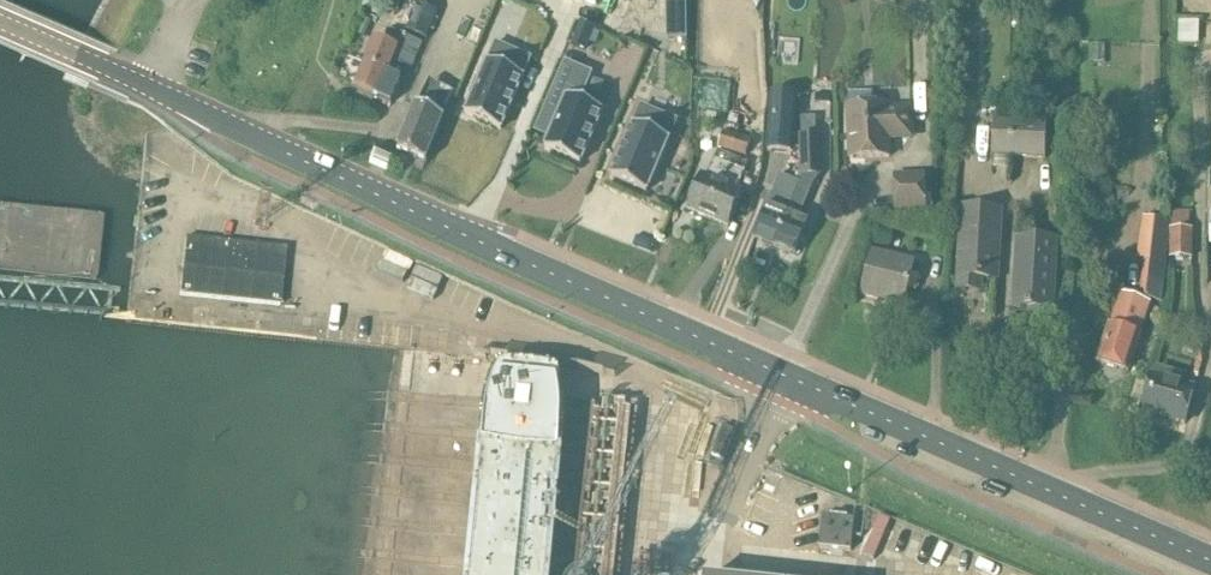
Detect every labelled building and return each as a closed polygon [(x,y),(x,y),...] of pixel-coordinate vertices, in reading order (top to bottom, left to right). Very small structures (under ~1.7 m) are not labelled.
[(683,0),(667,0),(667,40),(686,40),(686,1),(683,0)] [(438,14),(418,5),(407,31),(427,39),(438,14)] [(364,23),(359,34),(367,37),(372,26),(364,23)] [(581,23),(572,45),(586,50),(595,29),(581,23)] [(376,39),(365,64),(388,73),(393,60),(412,68),(422,43),(389,29),(384,42),(376,39)] [(406,81),(412,68),(393,60),(388,73),(365,64),(355,89),(347,85),(341,100),(370,112),(376,97),(391,103),(401,79),(406,81)] [(489,62),(466,115),(501,130),(524,77),(489,62)] [(559,118),(546,149),(581,164),(604,111),(580,101),(591,74),(566,64),(546,112),(559,118)] [(707,75),(703,109),(724,111),(728,77),(707,75)] [(773,93),(769,153),(794,155),(797,94),(773,93)] [(427,162),(440,133),(446,121),(416,107),(397,149),(427,162)] [(677,122),(642,107),(612,177),(647,193),(669,139),(677,122)] [(888,110),(888,107),(849,108),(850,159),(890,157),(889,136),(912,135),(911,109),(888,110)] [(992,157),(1009,158),(1010,124),(994,123),(992,157)] [(726,124),(718,148),(732,153),(736,138),(740,128),(726,124)] [(1010,124),(1009,158),(1045,160),(1047,126),(1010,124)] [(802,185),(800,185),(775,248),(796,256),(809,224),(799,220),(812,189),(819,177),(820,177),(819,136),(800,136),(802,185)] [(736,138),(732,153),(746,157),(751,143),(736,138)] [(702,176),(687,210),(704,217),(709,219),(730,170),(734,157),(720,150),(707,179),(702,176)] [(730,170),(709,219),(710,219),(729,227),(744,193),(737,190),(749,163),(734,157),(730,170)] [(775,248),(800,185),(780,176),(754,239),(775,248)] [(897,211),(924,210),(924,196),(923,176),(896,177),(897,211)] [(931,196),(924,196),(924,210),(932,210),(931,196)] [(955,209),(945,209),(944,223),(954,223),(955,209)] [(1002,213),(962,211),(958,288),(983,290),(983,280),(998,281),(1002,213)] [(1143,259),(1140,295),(1163,304),(1171,221),(1148,218),(1143,259)] [(1171,230),(1171,236),(1171,259),(1193,259),(1193,236),(1193,230),(1189,230),(1171,230)] [(893,235),(878,231),(875,243),(890,247),(893,235)] [(285,249),(185,238),(179,295),(279,306),(285,249)] [(1057,242),(1017,240),(1013,309),(1031,310),(1030,323),(1052,324),(1057,242)] [(914,263),(873,252),(861,296),(878,301),(879,296),(904,302),(914,263)] [(1150,305),(1121,296),(1111,327),(1110,326),(1098,363),(1128,373),(1141,336),(1140,336),(1150,305)] [(1194,389),(1150,376),(1140,411),(1184,423),(1194,389)] [(853,519),(822,515),(819,548),(850,551),(853,519)]
